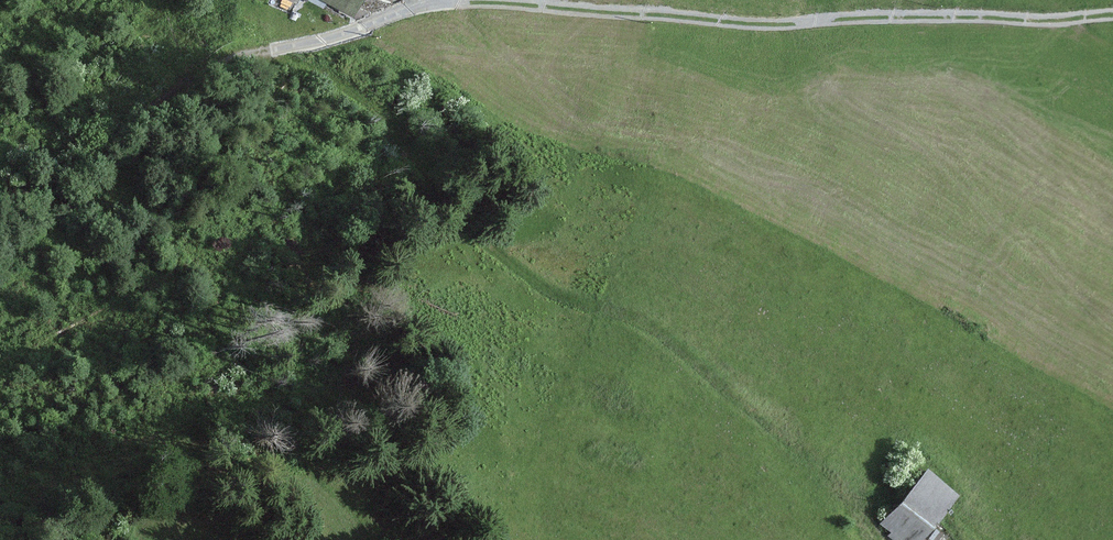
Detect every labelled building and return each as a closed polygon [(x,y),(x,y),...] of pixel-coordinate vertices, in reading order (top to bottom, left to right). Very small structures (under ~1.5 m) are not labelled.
[(364,15),(372,0),(339,0),(364,15)] [(894,514),(918,539),(934,539),(979,501),(948,466),(894,514)]
